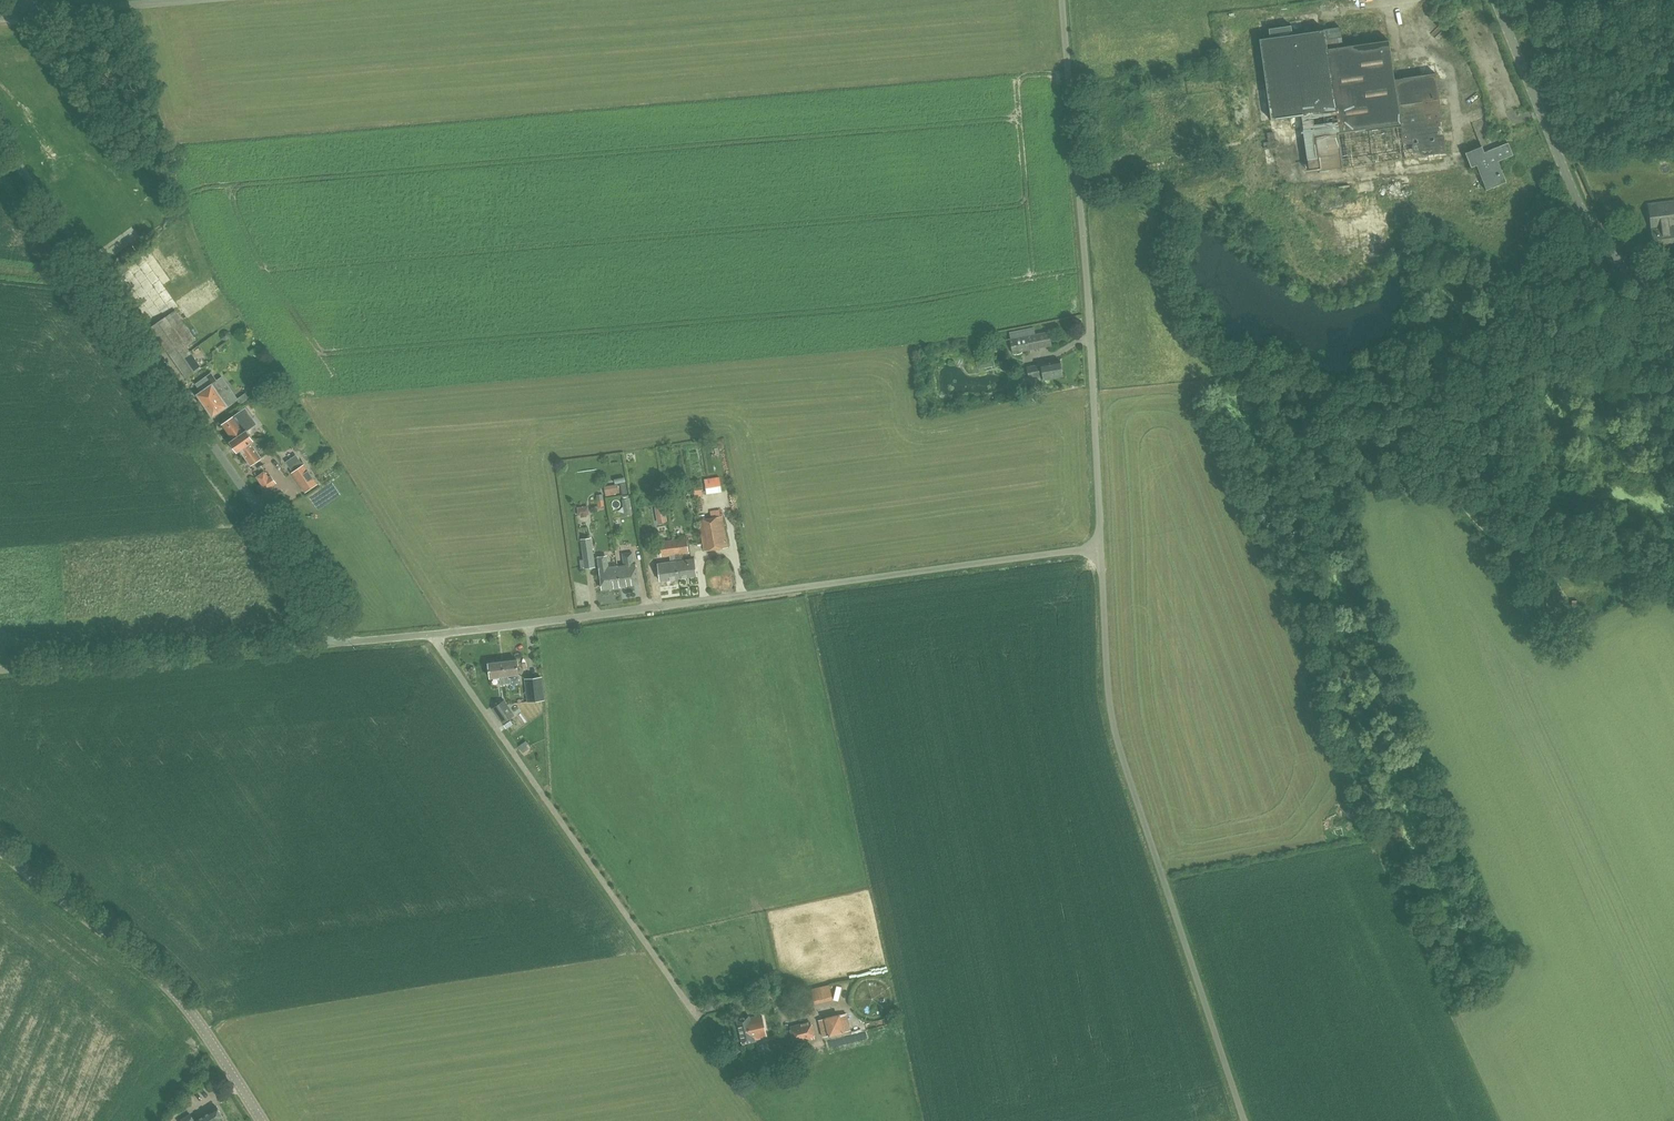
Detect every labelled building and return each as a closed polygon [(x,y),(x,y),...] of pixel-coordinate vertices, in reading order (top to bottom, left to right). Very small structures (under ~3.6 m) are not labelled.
[(1270,36),(1259,37),(1259,39),(1271,120),(1296,117),(1301,116),(1308,162),(1309,168),(1309,171),(1340,166),(1340,168),(1447,152),(1435,73),(1394,79),(1389,40),(1342,46),(1340,28),(1339,25),(1292,33),(1290,24),(1269,27),(1270,36)] [(1488,115),(1477,116),(1478,127),(1465,128),(1465,137),(1477,136),(1477,131),(1489,130),(1488,115)] [(1275,140),(1273,131),(1266,132),(1268,141),(1263,142),(1264,149),(1277,147),(1276,140),(1275,140)] [(1513,155),(1508,142),(1484,152),(1482,146),(1466,153),(1471,167),(1476,165),(1486,190),(1507,181),(1498,161),(1513,155)] [(1673,248),(1673,202),(1648,205),(1654,251),(1673,248)] [(113,280),(129,270),(125,263),(109,274),(113,280)] [(160,298),(167,306),(184,289),(176,281),(160,298)] [(198,362),(187,346),(196,340),(176,310),(151,327),(186,378),(206,364),(202,359),(198,362)] [(228,331),(225,331),(222,333),(221,337),(223,340),(227,341),(230,338),(231,334),(228,331)] [(1013,353),(1052,345),(1049,331),(1010,338),(1013,353)] [(1063,376),(1060,360),(1041,363),(1027,366),(1029,378),(1043,376),(1044,379),(1063,376)] [(217,379),(212,372),(195,383),(201,392),(197,394),(213,416),(228,406),(237,399),(240,404),(249,398),(246,392),(238,398),(222,376),(217,379)] [(238,452),(241,450),(251,465),(261,458),(251,443),(254,441),(247,430),(249,429),(238,413),(223,424),(233,439),(230,441),(238,452)] [(286,461),(293,471),(291,472),(305,493),(318,484),(304,463),(304,464),(297,454),(286,461)] [(269,477),(265,471),(256,477),(266,490),(277,483),(271,475),(269,477)] [(706,492),(722,489),(720,479),(704,482),(706,492)] [(702,487),(694,487),(695,495),(703,495),(702,487)] [(671,504),(661,504),(661,522),(671,522),(671,504)] [(588,506),(577,507),(578,516),(581,515),(581,517),(587,516),(587,515),(589,515),(588,506)] [(721,516),(719,509),(710,511),(711,518),(706,518),(705,514),(698,515),(699,520),(698,520),(704,551),(728,547),(722,516),(721,516)] [(585,568),(595,567),(591,537),(580,539),(585,568)] [(675,555),(689,553),(687,538),(672,540),(675,555)] [(662,557),(675,555),(672,540),(659,541),(662,557)] [(618,566),(620,586),(639,583),(636,564),(634,564),(632,552),(622,554),(624,565),(618,566)] [(620,586),(618,566),(609,567),(607,555),(598,556),(600,569),(602,588),(620,586)] [(678,578),(696,575),(694,559),(676,561),(678,578)] [(660,580),(678,578),(676,561),(658,563),(660,580)] [(509,678),(508,675),(519,674),(517,659),(503,661),(506,684),(511,683),(511,678),(509,678)] [(500,685),(506,684),(503,661),(489,663),(490,678),(501,676),(501,679),(499,680),(500,685)] [(526,680),(528,702),(545,701),(543,678),(526,680)] [(503,723),(514,715),(504,700),(493,708),(503,723)] [(523,753),(529,749),(527,745),(528,743),(526,740),(518,746),(523,753)] [(836,991),(817,997),(819,1002),(838,997),(836,991)] [(824,1018),(819,1019),(822,1036),(829,1035),(829,1036),(845,1032),(845,1031),(851,1030),(847,1013),(840,1014),(840,1013),(824,1017),(824,1018)] [(767,1037),(762,1015),(750,1017),(749,1015),(737,1018),(743,1043),(755,1041),(755,1040),(767,1037)] [(795,1043),(815,1039),(811,1021),(791,1026),(795,1043)] [(222,1118),(223,1117),(218,1107),(195,1120),(191,1113),(181,1119),(182,1120),(224,1120),(222,1118)]
